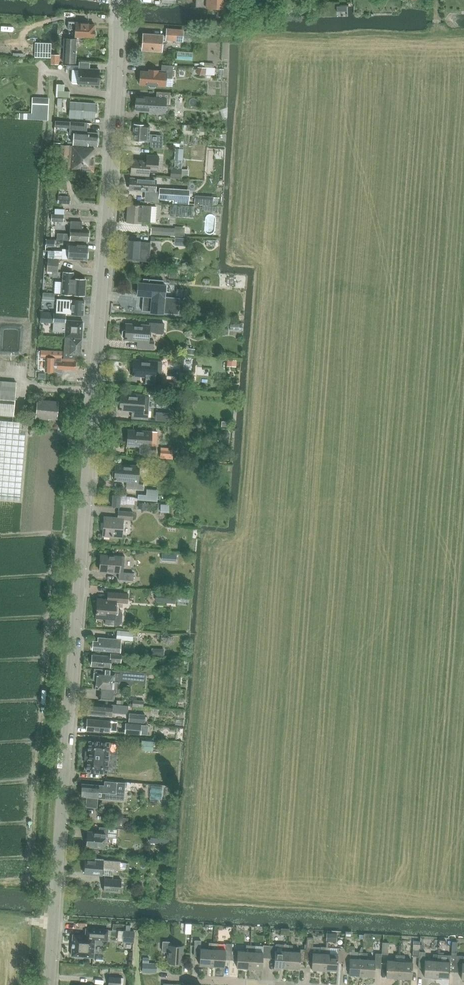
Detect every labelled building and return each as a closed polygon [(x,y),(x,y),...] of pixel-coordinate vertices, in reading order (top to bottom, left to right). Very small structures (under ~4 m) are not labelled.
[(196,5),(196,7),(203,7),(226,8),(226,0),(196,0),(196,5)] [(64,37),(63,62),(75,63),(76,46),(79,46),(79,37),(82,37),(83,38),(90,39),(92,37),(94,37),(94,36),(95,34),(95,31),(94,30),(94,24),(89,24),(89,22),(75,22),(68,21),(68,28),(74,29),(74,38),(64,37)] [(163,34),(143,33),(142,49),(161,50),(162,39),(182,40),(183,30),(167,29),(166,35),(163,34)] [(79,69),(78,83),(98,84),(99,69),(89,69),(90,62),(79,61),(78,69),(79,69)] [(139,78),(138,81),(140,82),(140,84),(149,85),(150,87),(155,87),(156,85),(157,85),(165,85),(166,78),(172,78),(173,65),(162,65),(161,70),(149,69),(149,71),(141,70),(140,77),(139,78)] [(55,83),(55,96),(69,96),(69,90),(63,90),(64,83),(55,83)] [(136,96),(135,110),(165,112),(165,103),(169,104),(170,93),(157,92),(156,97),(136,96)] [(70,106),(69,112),(69,117),(83,118),(83,117),(94,118),(95,111),(96,111),(97,110),(97,106),(96,105),(95,105),(95,104),(70,102),(70,106)] [(29,119),(41,120),(41,111),(29,111),(29,119)] [(70,121),(69,134),(73,134),(73,144),(96,146),(97,133),(86,132),(87,123),(70,121)] [(133,139),(150,140),(150,147),(162,148),(163,142),(156,141),(157,134),(149,134),(149,125),(134,124),(133,139)] [(60,161),(68,162),(69,145),(62,145),(60,161)] [(94,155),(95,147),(70,146),(69,170),(94,172),(95,155),(94,155)] [(131,174),(149,175),(149,171),(157,172),(158,155),(146,155),(146,160),(132,159),(131,174)] [(181,178),(182,168),(174,168),(170,168),(170,177),(181,178)] [(154,179),(155,177),(139,176),(139,179),(130,178),(130,189),(156,191),(156,179),(154,179)] [(159,188),(159,198),(173,199),(173,203),(189,204),(189,193),(180,192),(180,189),(159,188)] [(128,204),(127,222),(127,220),(150,222),(150,216),(155,217),(156,206),(128,204)] [(170,215),(193,217),(194,206),(171,204),(170,215)] [(81,229),(82,222),(71,221),(70,233),(57,232),(56,239),(87,241),(88,230),(81,229)] [(151,234),(174,235),(174,228),(151,227),(151,234)] [(174,228),(174,235),(184,236),(185,227),(175,227),(174,228)] [(128,241),(127,256),(137,257),(136,260),(149,261),(150,243),(128,241)] [(56,251),(55,257),(86,259),(87,245),(71,244),(71,250),(64,249),(64,252),(56,251)] [(47,258),(46,270),(58,271),(59,259),(47,258)] [(85,279),(74,278),(74,273),(65,272),(64,294),(84,295),(85,279)] [(138,282),(137,295),(143,295),(143,296),(144,296),(144,300),(142,299),(141,301),(142,301),(142,305),(144,305),(143,309),(142,309),(142,311),(151,311),(151,312),(178,314),(180,298),(164,296),(165,285),(163,285),(163,280),(143,278),(142,283),(138,282)] [(57,299),(56,313),(66,313),(83,314),(84,300),(57,299)] [(185,310),(184,318),(196,319),(197,310),(185,310)] [(53,323),(53,331),(58,331),(65,332),(65,336),(82,337),(82,333),(83,321),(65,320),(66,313),(56,313),(54,313),(53,323)] [(125,323),(125,329),(123,329),(122,330),(121,335),(123,337),(124,337),(124,339),(137,340),(136,347),(152,348),(152,340),(148,340),(148,331),(154,331),(155,333),(160,333),(162,332),(163,323),(149,322),(149,325),(125,323)] [(63,354),(63,357),(76,358),(77,358),(77,355),(80,355),(81,338),(65,337),(63,354)] [(41,350),(41,357),(46,357),(45,371),(54,371),(61,373),(62,369),(75,370),(76,359),(61,358),(61,351),(41,350)] [(130,367),(130,372),(131,374),(132,374),(132,375),(145,376),(145,377),(145,383),(160,384),(162,361),(133,359),(133,366),(131,366),(130,367)] [(13,415),(16,382),(0,381),(0,414),(13,415)] [(229,381),(229,391),(238,391),(238,382),(229,381)] [(121,409),(133,410),(132,418),(149,419),(150,411),(145,411),(146,396),(122,394),(121,409)] [(36,417),(48,419),(48,417),(56,418),(58,402),(37,400),(36,417)] [(156,412),(155,420),(171,421),(171,413),(156,412)] [(20,501),(27,422),(0,420),(0,499),(20,501)] [(140,447),(140,454),(156,455),(157,447),(152,446),(153,432),(130,430),(129,446),(140,447)] [(225,431),(221,433),(222,437),(226,439),(230,437),(229,433),(225,431)] [(114,472),(113,478),(115,478),(115,480),(127,480),(127,488),(144,489),(145,481),(145,477),(142,475),(140,475),(141,466),(116,464),(116,472),(114,472)] [(138,494),(138,500),(157,501),(158,490),(147,489),(146,495),(138,494)] [(113,494),(112,506),(119,506),(120,502),(120,499),(120,495),(113,494)] [(103,536),(123,538),(124,519),(133,520),(134,511),(119,510),(119,517),(104,516),(103,536)] [(135,573),(123,573),(124,557),(102,555),(100,571),(120,572),(119,580),(134,581),(135,573)] [(96,617),(106,618),(105,624),(119,625),(122,622),(123,614),(120,610),(115,610),(116,602),(127,603),(128,593),(108,591),(107,599),(98,598),(97,611),(96,617)] [(93,641),(93,649),(120,652),(121,639),(132,640),(133,632),(117,630),(116,639),(98,637),(98,641),(93,641)] [(92,655),(91,666),(110,667),(111,661),(120,662),(121,654),(111,653),(111,656),(92,655)] [(94,672),(93,679),(96,680),(95,688),(99,689),(99,698),(114,700),(114,695),(116,695),(118,694),(121,691),(119,689),(120,684),(122,682),(124,682),(125,683),(132,684),(135,681),(146,682),(146,672),(142,672),(126,671),(94,668),(94,672)] [(88,703),(88,714),(111,716),(112,712),(126,713),(128,710),(128,705),(112,704),(112,705),(88,703)] [(128,722),(144,723),(145,714),(129,713),(128,722)] [(110,721),(86,720),(85,731),(109,732),(115,732),(116,723),(110,723),(110,721)] [(125,732),(141,734),(141,724),(125,723),(125,732)] [(87,770),(87,771),(88,771),(106,772),(107,772),(109,743),(109,742),(108,742),(90,741),(89,741),(89,742),(88,751),(88,761),(87,770)] [(136,772),(147,774),(149,763),(138,761),(136,772)] [(82,784),(81,796),(87,796),(86,806),(97,807),(98,797),(118,799),(118,793),(124,794),(125,782),(105,781),(105,786),(82,784)] [(112,817),(111,827),(127,828),(128,818),(112,817)] [(86,840),(85,843),(87,845),(86,846),(104,848),(105,837),(117,838),(118,828),(100,827),(99,833),(88,832),(87,839),(86,840)] [(157,832),(157,843),(169,844),(169,833),(157,832)] [(83,866),(83,871),(85,871),(84,873),(111,875),(112,861),(104,861),(104,859),(95,858),(95,860),(85,859),(85,866),(83,866)] [(103,891),(120,892),(121,880),(104,878),(103,891)] [(74,934),(73,934),(73,935),(72,954),(72,955),(74,955),(76,957),(83,958),(85,956),(93,956),(93,957),(94,957),(94,956),(95,939),(108,940),(108,929),(86,928),(86,935),(74,934)] [(133,942),(134,931),(130,931),(125,930),(124,930),(123,931),(119,931),(118,940),(123,941),(133,942)] [(307,949),(306,961),(312,961),(311,968),(319,969),(319,971),(324,971),(325,947),(321,947),(313,947),(313,938),(307,937),(306,949),(307,949)] [(195,940),(194,956),(200,956),(199,964),(207,965),(207,967),(212,967),(213,943),(209,943),(209,949),(201,948),(201,940),(195,940)] [(164,951),(170,951),(169,962),(183,963),(184,945),(171,945),(171,941),(164,941),(164,951)] [(213,943),(212,967),(217,967),(217,965),(225,966),(225,959),(231,959),(232,951),(232,944),(226,943),(226,950),(217,950),(218,943),(213,943)] [(269,946),(269,958),(275,958),(274,969),(279,970),(280,968),(287,969),(288,945),(284,944),(283,951),(275,950),(275,946),(269,946)] [(232,951),(231,959),(237,960),(237,967),(244,967),(244,969),(249,969),(251,945),(246,945),(246,951),(232,951)] [(251,945),(249,969),(254,970),(254,968),(262,968),(263,957),(269,958),(269,946),(263,945),(263,953),(255,952),(255,946),(251,945)] [(288,945),(287,969),(292,969),(292,967),(299,968),(300,961),(306,961),(307,949),(306,949),(301,949),(300,952),(292,951),(293,945),(288,945)] [(325,947),(324,971),(329,971),(329,969),(337,970),(337,963),(343,963),(344,951),(344,948),(338,948),(338,954),(330,954),(330,947),(328,947),(326,947),(325,947)] [(343,963),(343,967),(349,968),(349,974),(356,974),(356,976),(361,977),(363,953),(358,952),(346,952),(344,951),(343,963)] [(419,956),(418,967),(424,968),(424,976),(431,976),(431,978),(436,978),(438,954),(433,954),(433,961),(425,960),(425,952),(419,952),(419,956)] [(363,953),(361,977),(366,977),(366,975),(374,975),(374,968),(381,968),(381,960),(382,954),(375,953),(375,960),(367,959),(367,953),(363,953)] [(438,954),(436,978),(441,979),(441,977),(449,977),(449,971),(455,972),(456,955),(438,954)] [(387,960),(386,976),(394,977),(394,979),(398,979),(399,979),(400,955),(396,955),(395,961),(387,960)] [(400,955),(399,979),(404,979),(404,977),(411,978),(413,962),(404,962),(405,955),(400,955)] [(455,972),(461,972),(461,978),(463,978),(463,956),(456,955),(455,972)] [(158,963),(149,962),(144,962),(143,971),(157,972),(158,963)] [(123,978),(108,977),(108,984),(122,984),(123,978)]
